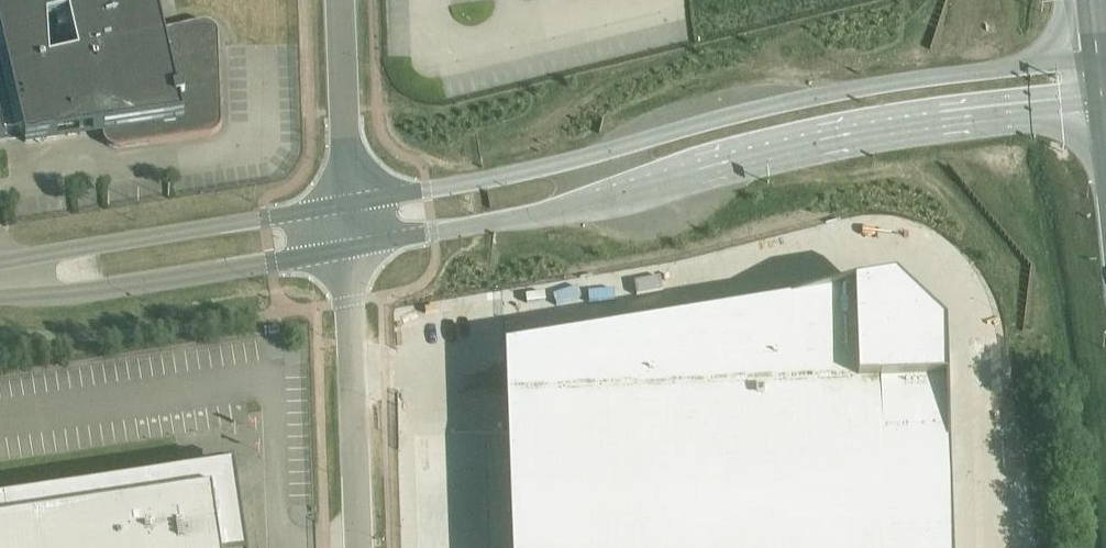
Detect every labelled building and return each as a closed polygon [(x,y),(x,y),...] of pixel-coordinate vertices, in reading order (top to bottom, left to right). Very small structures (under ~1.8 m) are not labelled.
[(204,22),(203,22),(202,22),(163,32),(156,0),(0,0),(0,142),(6,141),(5,138),(19,136),(24,135),(26,145),(103,133),(104,138),(104,139),(105,140),(105,141),(106,143),(107,144),(108,145),(109,146),(110,146),(111,147),(112,148),(113,148),(115,148),(116,149),(117,149),(119,149),(120,148),(210,135),(211,135),(213,134),(214,134),(215,133),(216,133),(217,132),(218,131),(219,130),(220,129),(221,128),(221,127),(222,126),(222,124),(222,123),(222,122),(222,120),(219,36),(219,35),(219,34),(219,33),(219,32),(218,31),(218,30),(217,29),(217,28),(216,27),(215,26),(214,26),(214,25),(213,25),(213,24),(212,24),(211,23),(210,23),(209,23),(208,23),(207,22),(206,22),(205,22),(204,22)] [(505,352),(512,547),(954,547),(947,356),(879,292),(505,352)] [(240,500),(239,500),(235,470),(191,477),(191,476),(3,504),(3,505),(0,505),(0,547),(247,547),(240,500)]
